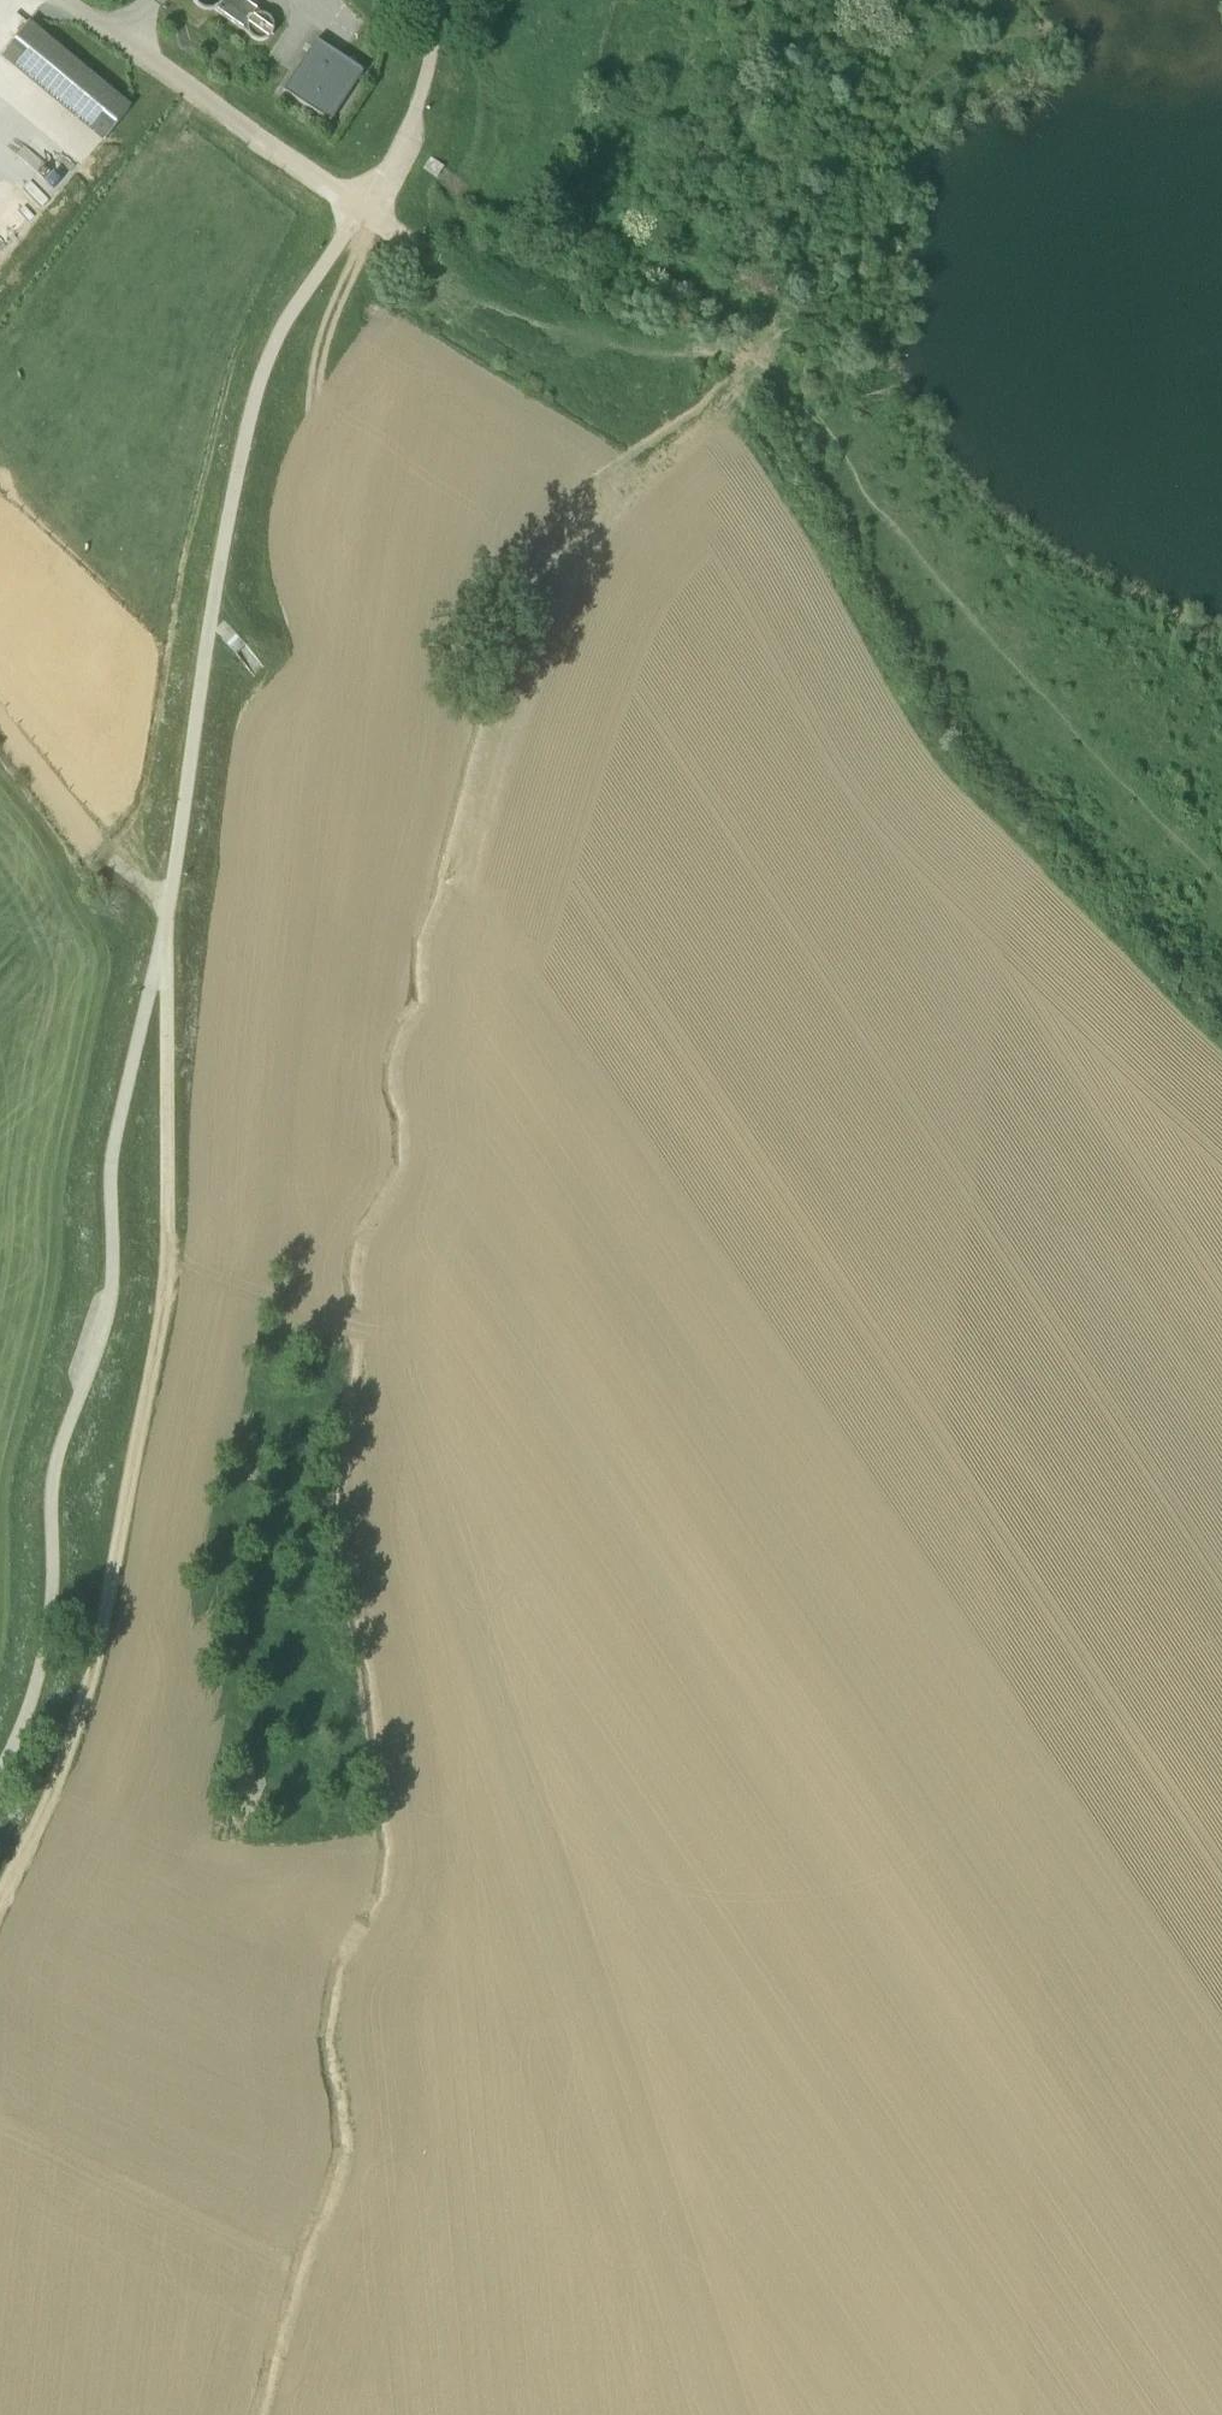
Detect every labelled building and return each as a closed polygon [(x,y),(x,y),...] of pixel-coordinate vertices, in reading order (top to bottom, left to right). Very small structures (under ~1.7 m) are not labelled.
[(269,24),(272,20),(241,1),(238,6),(230,0),(191,0),(190,0),(192,7),(196,12),(203,16),(211,17),(213,16),(252,47),(257,50),(263,50),(268,48),(272,45),(275,40),(276,35),(274,29),(271,25),(269,24)] [(126,116),(25,32),(0,61),(0,66),(98,148),(126,116)] [(365,79),(314,47),(282,98),(333,130),(365,79)]
